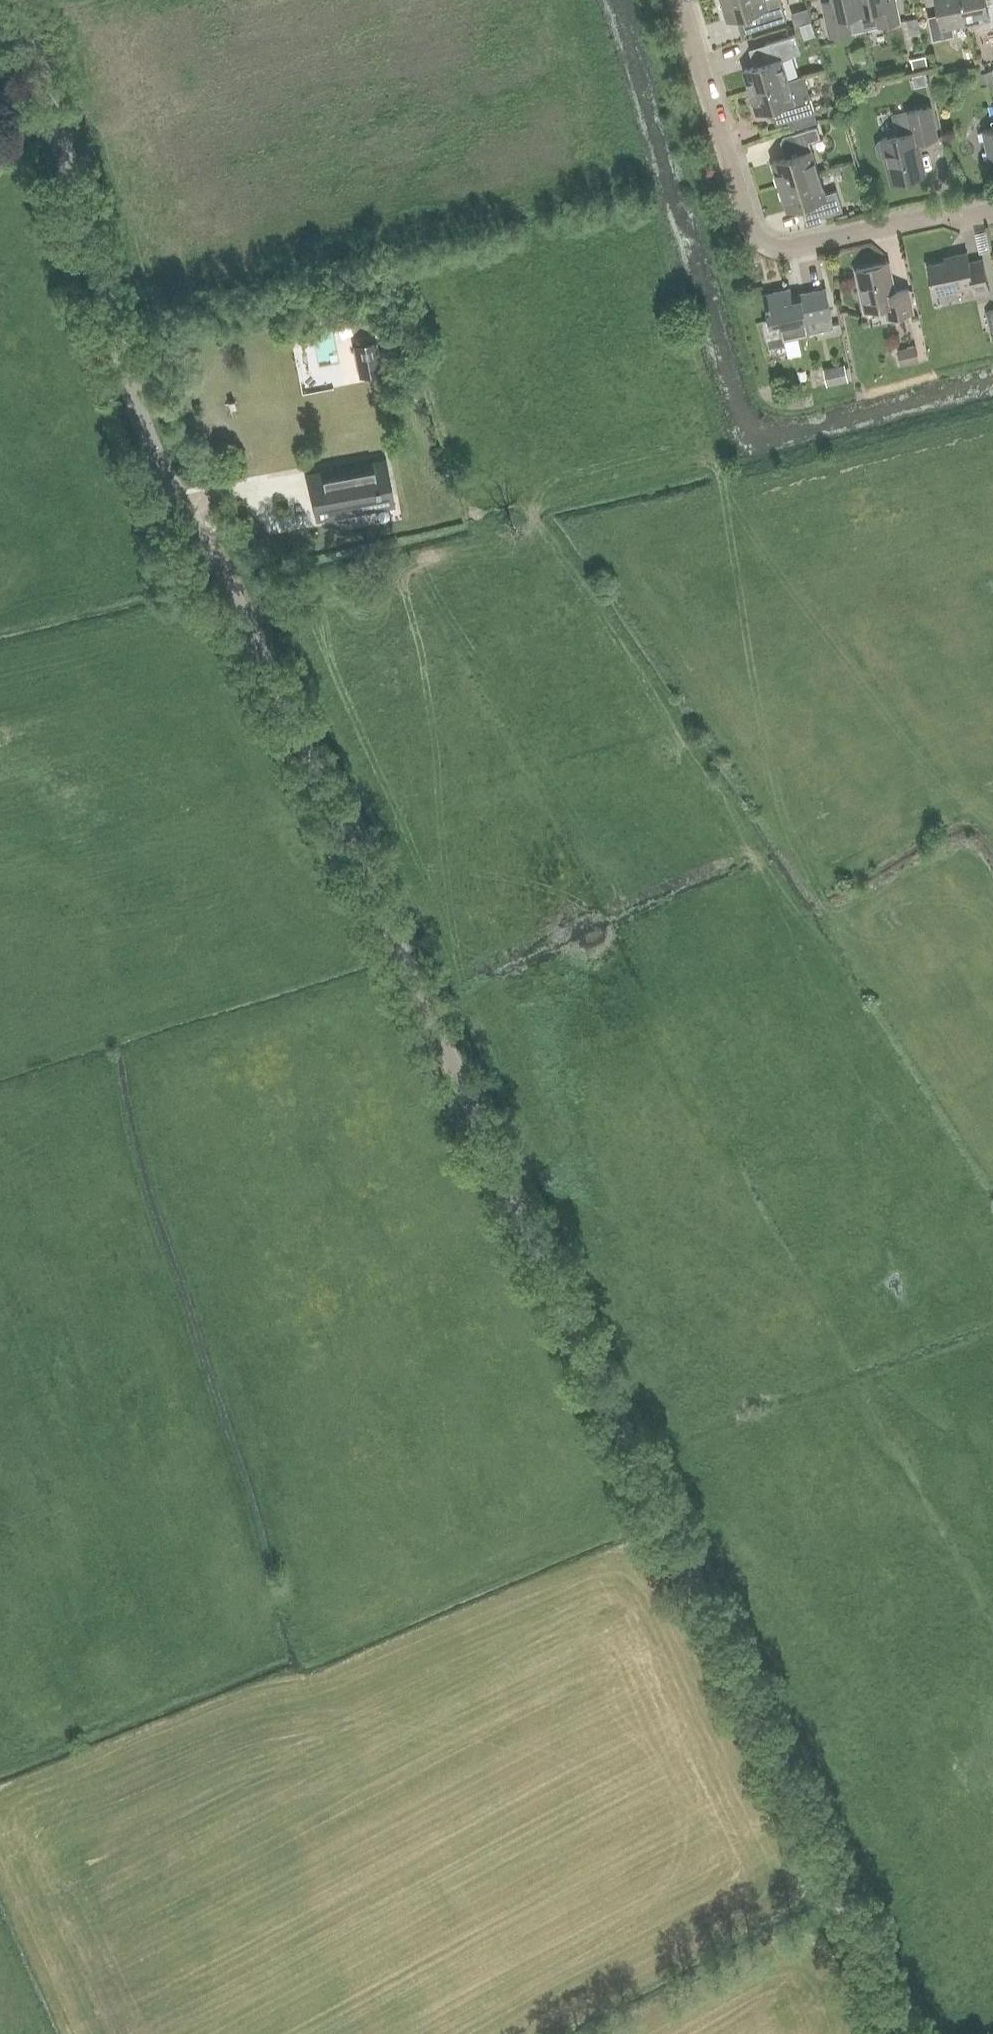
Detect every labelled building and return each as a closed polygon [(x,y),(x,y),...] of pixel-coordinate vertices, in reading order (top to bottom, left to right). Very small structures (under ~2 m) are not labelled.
[(728,20),(755,12),(760,28),(786,20),(780,0),(722,0),(728,20)] [(862,13),(859,0),(833,0),(835,7),(823,10),(829,37),(854,32),(865,29),(862,13)] [(862,13),(865,29),(878,27),(901,22),(897,0),(859,0),(862,13)] [(966,21),(962,0),(937,0),(940,14),(928,17),(933,40),(954,36),(952,24),(966,21)] [(966,21),(981,18),(983,30),(992,28),(992,3),(988,4),(987,0),(962,0),(966,21)] [(808,9),(793,14),(796,24),(811,20),(808,9)] [(811,22),(801,26),(805,38),(815,35),(811,22)] [(787,80),(781,59),(801,53),(795,35),(765,45),(770,62),(744,70),(751,92),(787,80)] [(911,58),(913,69),(928,66),(926,55),(911,58)] [(977,73),(979,85),(992,82),(992,69),(977,73)] [(926,71),(912,74),(915,86),(929,83),(926,71)] [(757,113),(772,108),(777,124),(788,120),(791,129),(817,120),(803,75),(787,80),(751,92),(757,113)] [(897,136),(883,139),(883,140),(879,141),(876,144),(879,155),(882,158),(887,157),(893,183),(924,176),(916,141),(923,140),(924,141),(936,138),(929,108),(892,116),(897,136)] [(817,127),(793,134),(784,137),(783,140),(785,149),(789,152),(790,156),(773,162),(780,186),(819,174),(809,141),(820,138),(817,127)] [(983,131),(989,161),(992,160),(992,129),(983,131)] [(819,174),(780,186),(787,210),(804,205),(809,224),(821,221),(820,217),(843,211),(837,191),(825,194),(819,174)] [(975,296),(990,293),(983,260),(969,263),(967,253),(952,256),(953,260),(928,265),(934,295),(973,286),(975,296)] [(888,318),(913,313),(908,289),(894,292),(888,262),(857,269),(866,312),(886,307),(888,318)] [(764,295),(769,319),(764,320),(769,343),(784,339),(809,334),(809,333),(834,327),(831,317),(832,317),(826,289),(792,297),(790,290),(764,295)] [(916,346),(898,349),(901,364),(919,360),(916,346)] [(845,363),(823,368),(827,384),(848,380),(845,363)] [(374,368),(351,374),(360,412),(384,407),(374,368)] [(392,497),(384,457),(306,471),(315,519),(354,512),(353,504),(392,497)]
